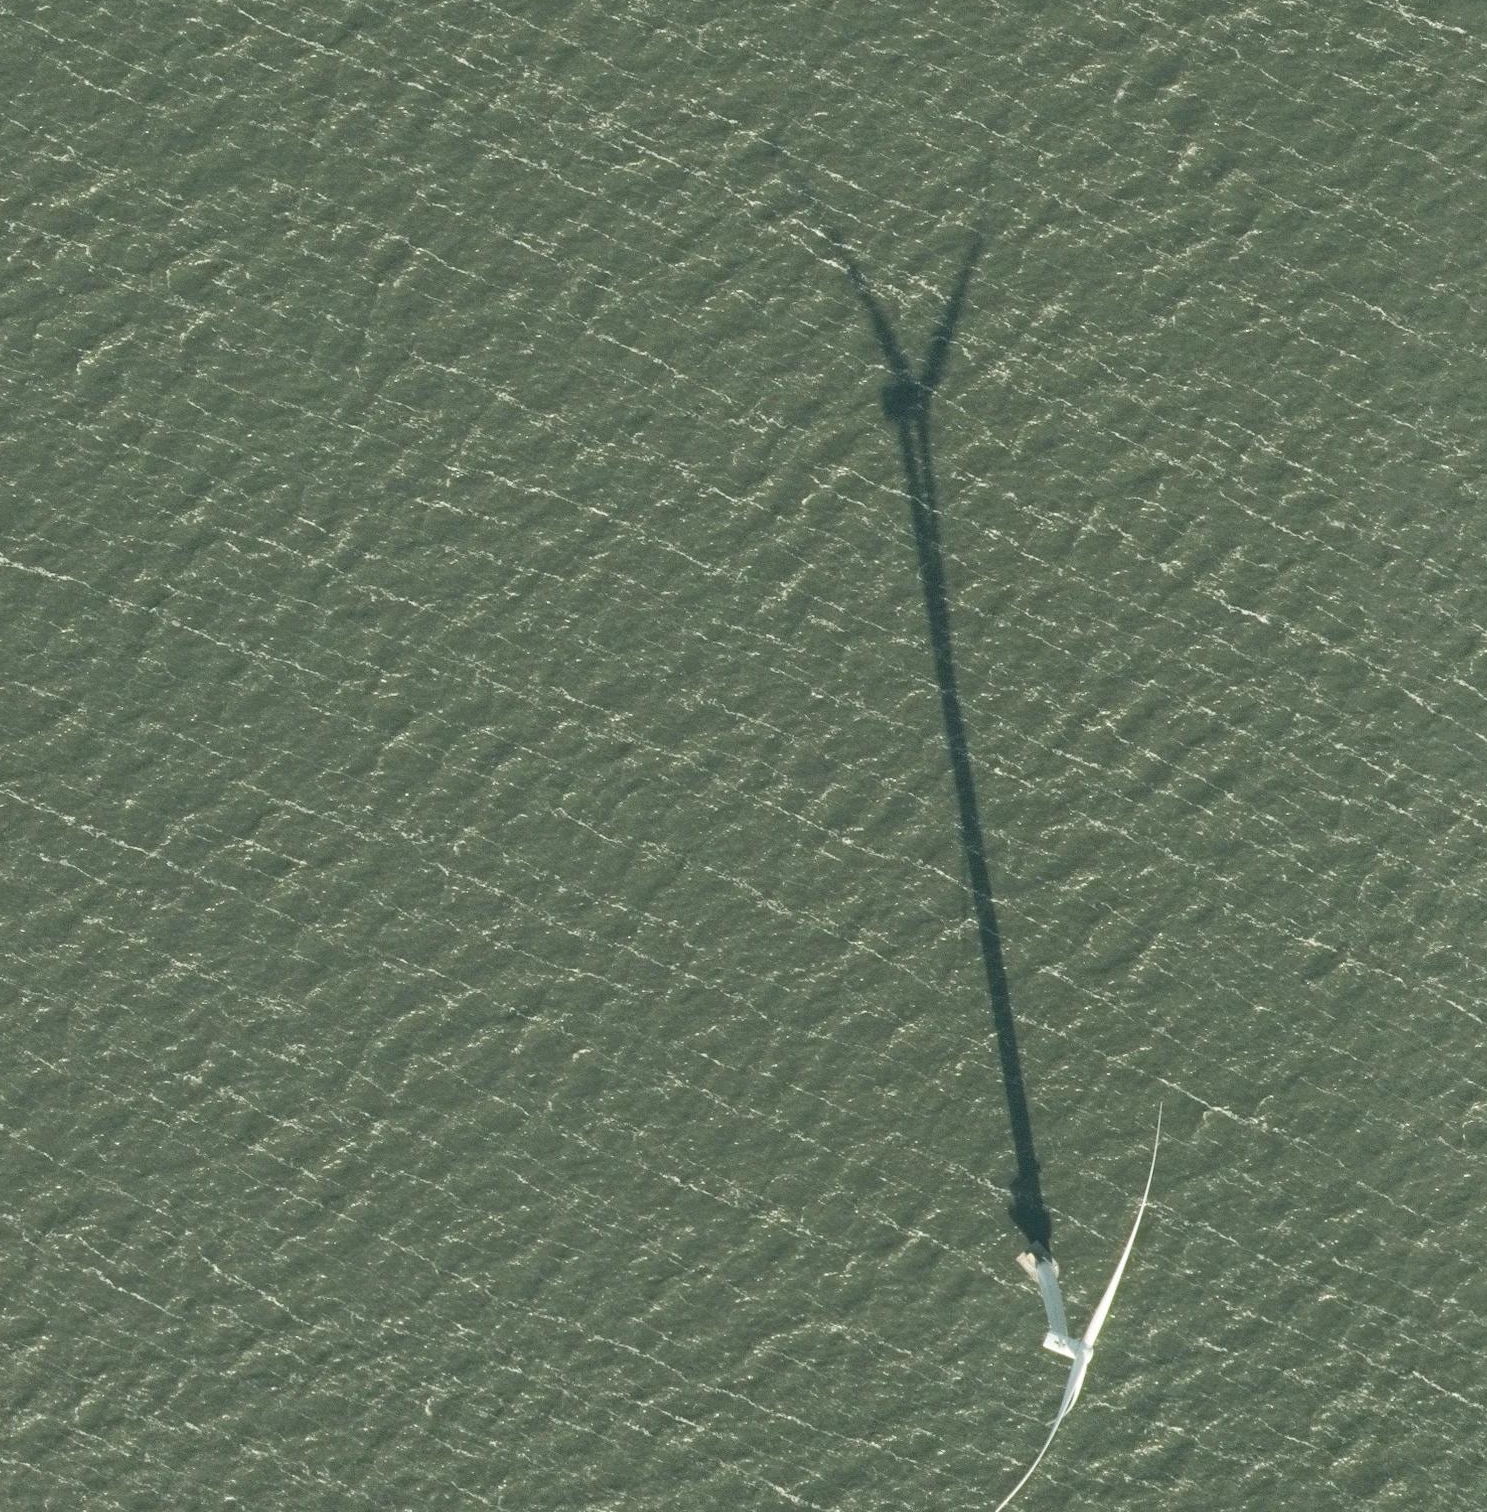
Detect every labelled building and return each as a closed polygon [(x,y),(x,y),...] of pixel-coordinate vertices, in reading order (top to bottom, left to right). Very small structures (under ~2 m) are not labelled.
[(1039,1261),(1038,1264),(1039,1268),(1041,1270),(1044,1272),(1047,1273),(1050,1272),(1053,1270),(1055,1267),(1056,1264),(1055,1260),(1053,1258),(1051,1256),(1047,1255),(1043,1256),(1041,1258),(1039,1260),(1039,1261)]
